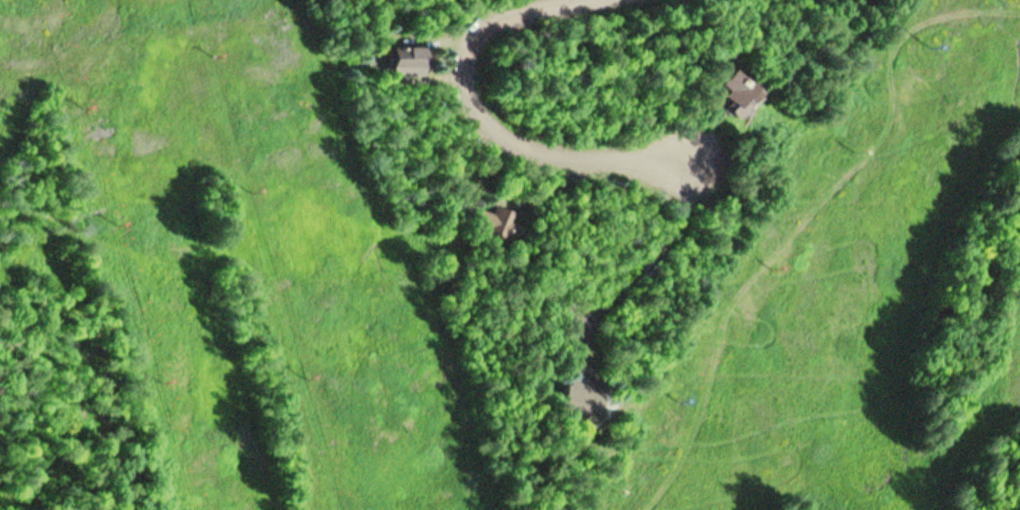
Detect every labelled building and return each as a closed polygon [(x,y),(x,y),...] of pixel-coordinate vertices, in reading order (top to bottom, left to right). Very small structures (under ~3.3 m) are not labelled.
[(422,79),(422,49),(389,49),(389,79),(422,79)] [(753,92),(722,72),(713,87),(720,92),(710,108),(735,122),(753,92)] [(515,238),(518,215),(494,211),(493,215),(476,213),(473,232),(515,238)] [(554,415),(584,423),(594,384),(564,376),(554,415)]
